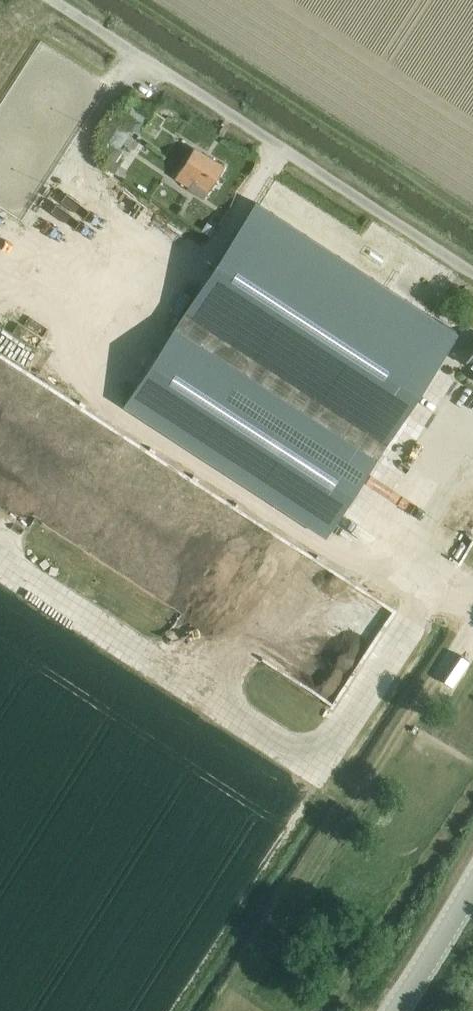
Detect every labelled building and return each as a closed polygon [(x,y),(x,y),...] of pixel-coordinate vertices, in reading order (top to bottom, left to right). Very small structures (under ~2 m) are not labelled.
[(139,136),(145,127),(155,110),(132,95),(121,111),(115,121),(139,136)] [(106,142),(108,140),(104,138),(99,147),(98,148),(111,157),(118,161),(123,153),(106,142)] [(210,188),(224,167),(195,148),(184,165),(176,178),(190,187),(196,179),(210,188)] [(115,174),(122,163),(118,161),(111,157),(105,167),(115,174)] [(125,201),(131,190),(113,181),(108,192),(125,201)] [(314,554),(326,535),(457,334),(256,203),(125,404),(299,517),(287,536),(314,554)] [(174,245),(126,318),(162,342),(210,269),(174,245)]
